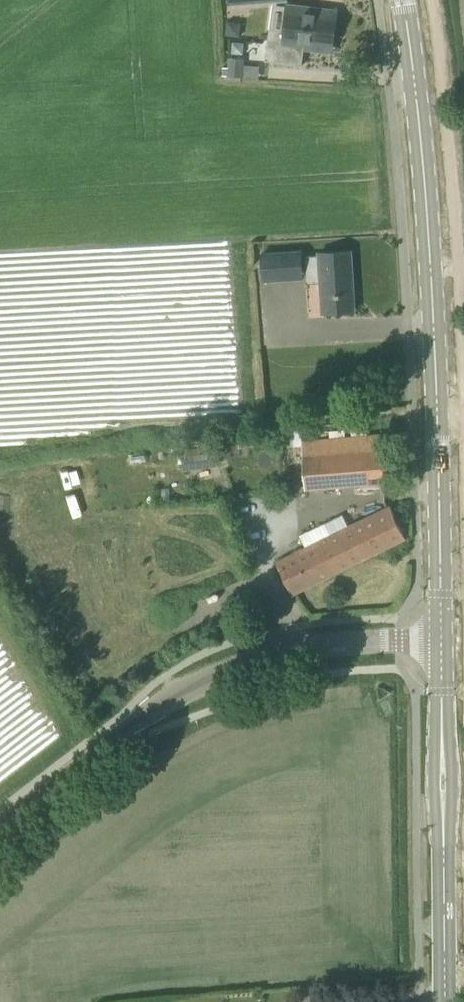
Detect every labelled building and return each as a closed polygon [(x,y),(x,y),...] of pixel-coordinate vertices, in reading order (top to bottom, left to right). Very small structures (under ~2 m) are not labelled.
[(274,7),(271,29),(269,29),(266,61),(303,64),(305,44),(333,47),(337,10),(287,4),(287,6),(281,5),(274,7)] [(227,35),(240,36),(241,22),(228,21),(227,35)] [(245,42),(233,41),(231,53),(243,54),(245,42)] [(225,75),(228,75),(228,76),(243,77),(244,65),(244,58),(229,57),(228,67),(225,67),(223,67),(222,75),(225,75)] [(262,254),(264,280),(284,279),(284,272),(302,270),(301,251),(262,254)] [(351,251),(319,253),(320,256),(321,281),(323,312),(354,310),(351,251)] [(239,448),(256,446),(255,434),(237,436),(239,448)] [(382,434),(301,440),(304,488),(385,482),(382,434)] [(145,452),(129,454),(130,464),(147,462),(146,452),(145,452)] [(277,562),(284,576),(292,594),(406,538),(391,507),(277,562)]
